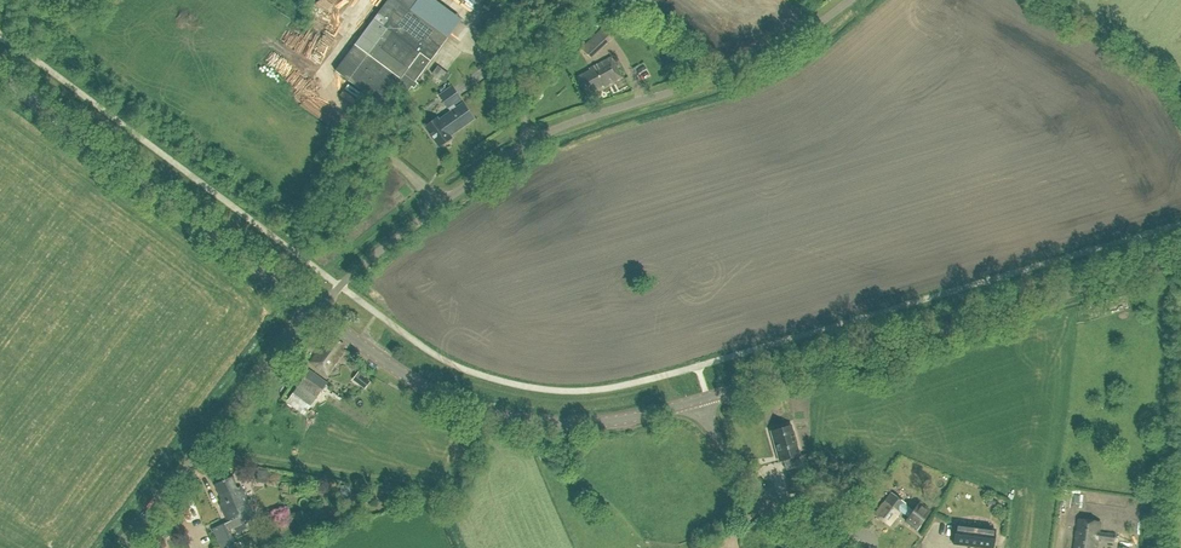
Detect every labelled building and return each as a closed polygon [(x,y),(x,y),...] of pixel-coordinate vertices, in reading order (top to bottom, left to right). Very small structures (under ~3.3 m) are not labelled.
[(410,10),(417,0),(388,0),(358,40),(352,48),(335,71),(381,105),(394,88),(404,95),(411,86),(414,89),(417,84),(415,82),(441,47),(448,38),(410,10)] [(815,13),(825,3),(822,0),(802,0),(815,13)] [(587,48),(594,57),(616,38),(609,29),(587,48)] [(603,87),(621,77),(611,57),(589,69),(590,70),(577,77),(586,94),(595,90),(594,88),(601,84),(603,87)] [(467,81),(458,84),(462,93),(470,89),(467,81)] [(449,136),(473,118),(463,104),(456,108),(453,104),(459,99),(451,87),(438,96),(447,108),(448,107),(451,111),(440,120),(438,117),(425,127),(440,147),(451,138),(449,136)] [(381,111),(383,118),(384,119),(390,117),(387,108),(381,111)] [(327,374),(345,351),(341,348),(343,345),(334,338),(332,341),(330,339),(321,351),(319,350),(311,362),(327,374)] [(309,370),(299,384),(293,393),(310,406),(327,383),(309,370)] [(786,470),(800,466),(798,456),(799,456),(791,425),(771,431),(779,462),(783,460),(786,470)] [(258,469),(256,482),(266,483),(268,471),(258,469)] [(786,474),(788,494),(803,492),(801,473),(786,474)] [(219,526),(211,529),(219,547),(223,547),(228,546),(237,542),(234,536),(232,537),(229,531),(235,529),(237,533),(246,528),(244,524),(256,519),(241,486),(237,488),(236,484),(232,477),(214,485),(218,492),(223,503),(219,505),(227,522),(219,526)] [(817,511),(818,492),(809,492),(808,510),(817,511)] [(912,509),(906,504),(891,493),(874,515),(889,526),(899,511),(907,517),(904,521),(916,530),(927,515),(914,506),(912,509)] [(1086,511),(1085,493),(1068,494),(1069,511),(1086,511)] [(352,509),(361,505),(356,494),(348,498),(352,509)] [(835,502),(828,512),(834,516),(841,506),(835,502)] [(1098,539),(1102,540),(1102,539),(1104,539),(1104,540),(1115,542),(1117,534),(1099,532),(1101,522),(1079,519),(1075,547),(1097,547),(1098,539)] [(956,525),(953,544),(984,547),(992,547),(995,530),(956,525)]
